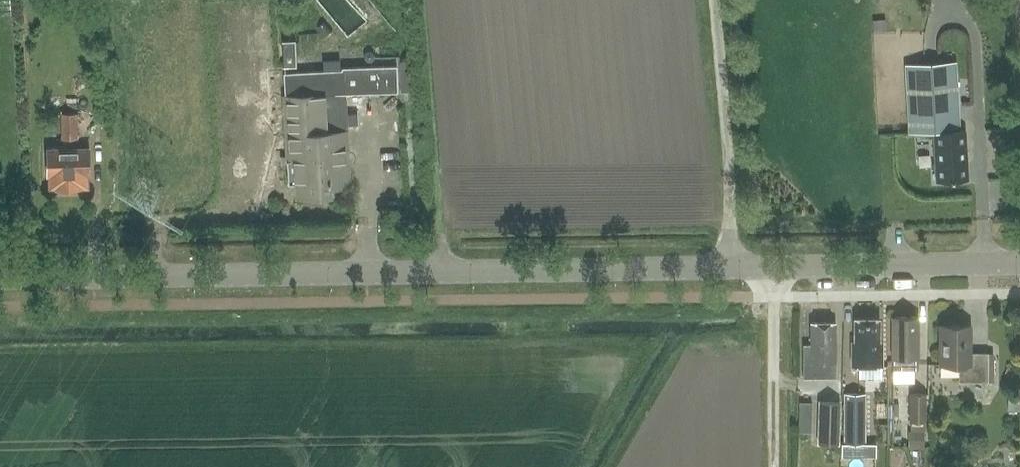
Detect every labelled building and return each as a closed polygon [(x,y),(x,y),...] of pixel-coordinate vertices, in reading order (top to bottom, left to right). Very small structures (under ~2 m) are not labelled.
[(295,41),(282,41),(283,51),(296,50),(295,41)] [(365,55),(365,59),(368,62),(372,63),(375,60),(375,56),(373,52),(368,52),(365,55)] [(936,182),(968,180),(966,130),(960,130),(956,61),(906,64),(909,133),(934,132),(936,182)] [(397,65),(361,67),(361,68),(284,73),(285,96),(283,96),(289,184),(296,184),(297,196),(332,194),(331,187),(351,186),(347,131),(345,94),(399,91),(397,65)] [(411,69),(400,70),(401,92),(412,92),(411,69)] [(89,89),(91,134),(107,133),(104,88),(89,89)] [(79,140),(79,113),(61,113),(61,140),(79,140)] [(91,147),(48,148),(46,148),(47,177),(48,177),(48,189),(90,188),(90,176),(91,176),(91,147)] [(918,358),(919,358),(919,317),(893,317),(893,358),(893,370),(919,370),(918,358)] [(880,342),(880,318),(855,318),(855,342),(852,342),(852,366),(883,366),(883,342),(880,342)] [(836,377),(836,322),(811,322),(811,344),(803,344),(803,364),(803,378),(836,377)] [(971,325),(940,325),(940,354),(940,366),(959,366),(959,382),(988,382),(988,353),(971,353),(971,325)] [(866,393),(845,393),(845,444),(866,444),(866,393)] [(927,394),(912,393),(911,431),(909,431),(909,448),(924,448),(925,431),(926,431),(927,394)] [(841,400),(819,400),(818,443),(840,444),(841,400)] [(812,418),(812,403),(800,403),(800,418),(812,418)]
